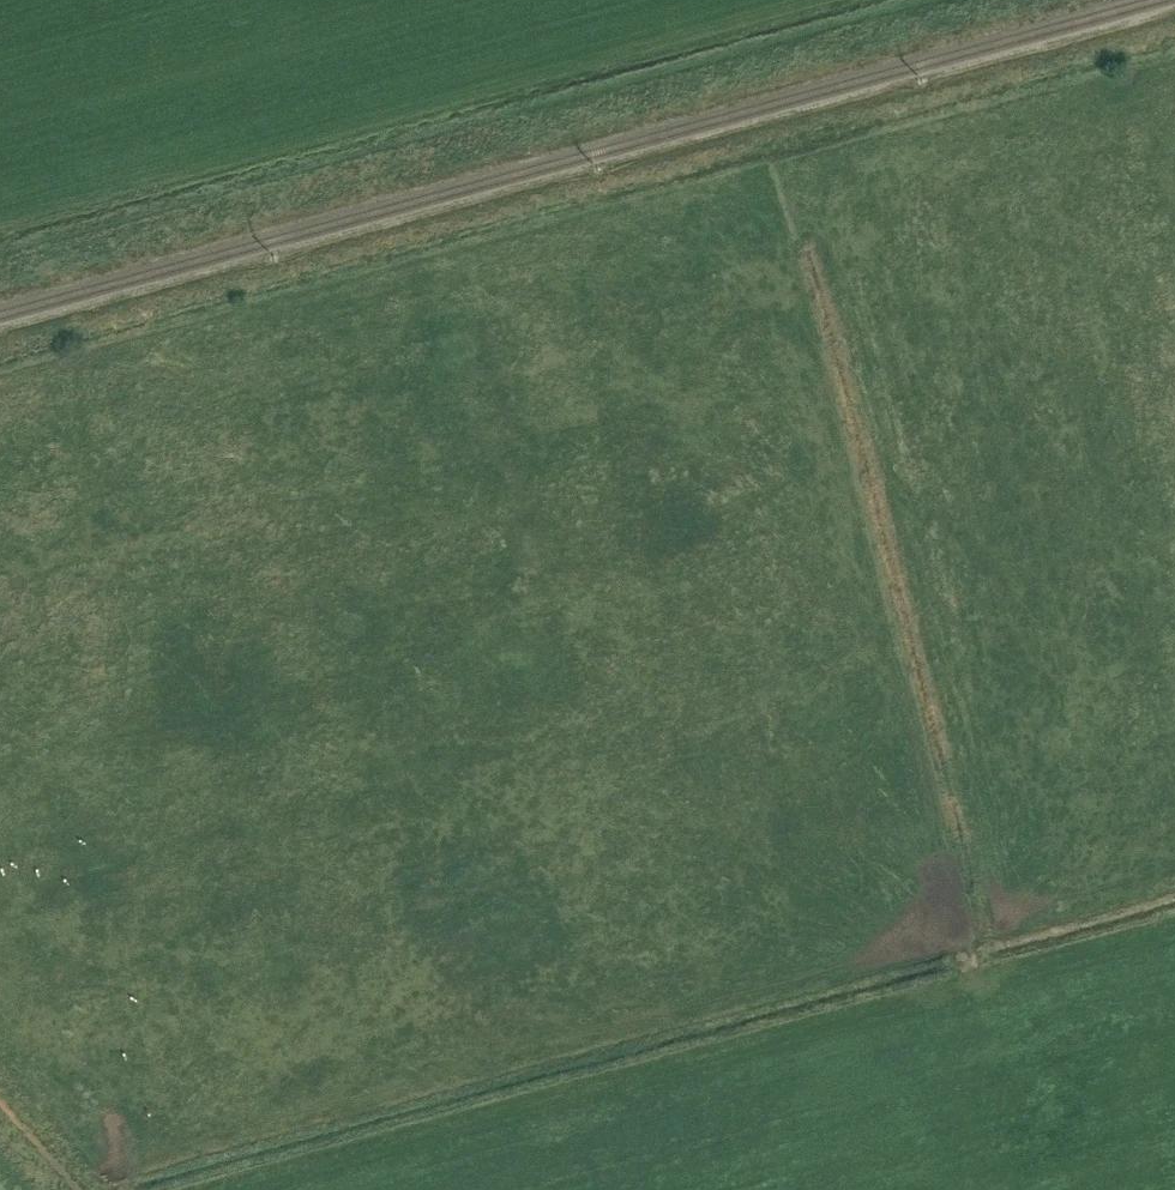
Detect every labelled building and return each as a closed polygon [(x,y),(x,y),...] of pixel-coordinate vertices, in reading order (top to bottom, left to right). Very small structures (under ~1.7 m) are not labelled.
[(914,784),(901,788),(907,806),(920,801),(914,784)]
